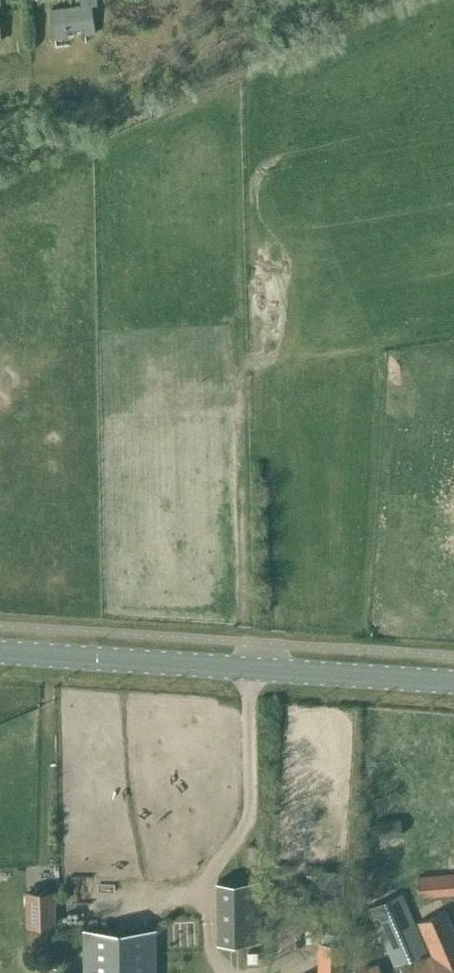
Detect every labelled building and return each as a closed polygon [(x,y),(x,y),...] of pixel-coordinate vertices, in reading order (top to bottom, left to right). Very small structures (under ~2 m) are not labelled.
[(93,26),(91,4),(96,3),(96,0),(81,0),(81,4),(51,8),(55,38),(67,36),(67,29),(83,27),(84,34),(94,33),(93,26)] [(417,876),(419,896),(453,893),(453,873),(417,876)] [(261,879),(219,880),(219,941),(260,941),(261,879)] [(55,889),(25,890),(26,926),(55,925),(55,889)] [(446,909),(420,921),(434,953),(422,959),(420,953),(428,950),(402,891),(369,906),(395,964),(409,958),(412,963),(402,968),(404,972),(453,972),(453,928),(446,909)] [(158,927),(83,928),(83,972),(158,972),(158,927)] [(320,930),(320,940),(340,941),(340,931),(320,930)] [(343,942),(318,941),(317,972),(341,972),(343,942)] [(258,951),(248,951),(248,960),(258,961),(258,951)] [(381,971),(382,971),(379,961),(357,969),(358,972),(382,972),(381,971)]
